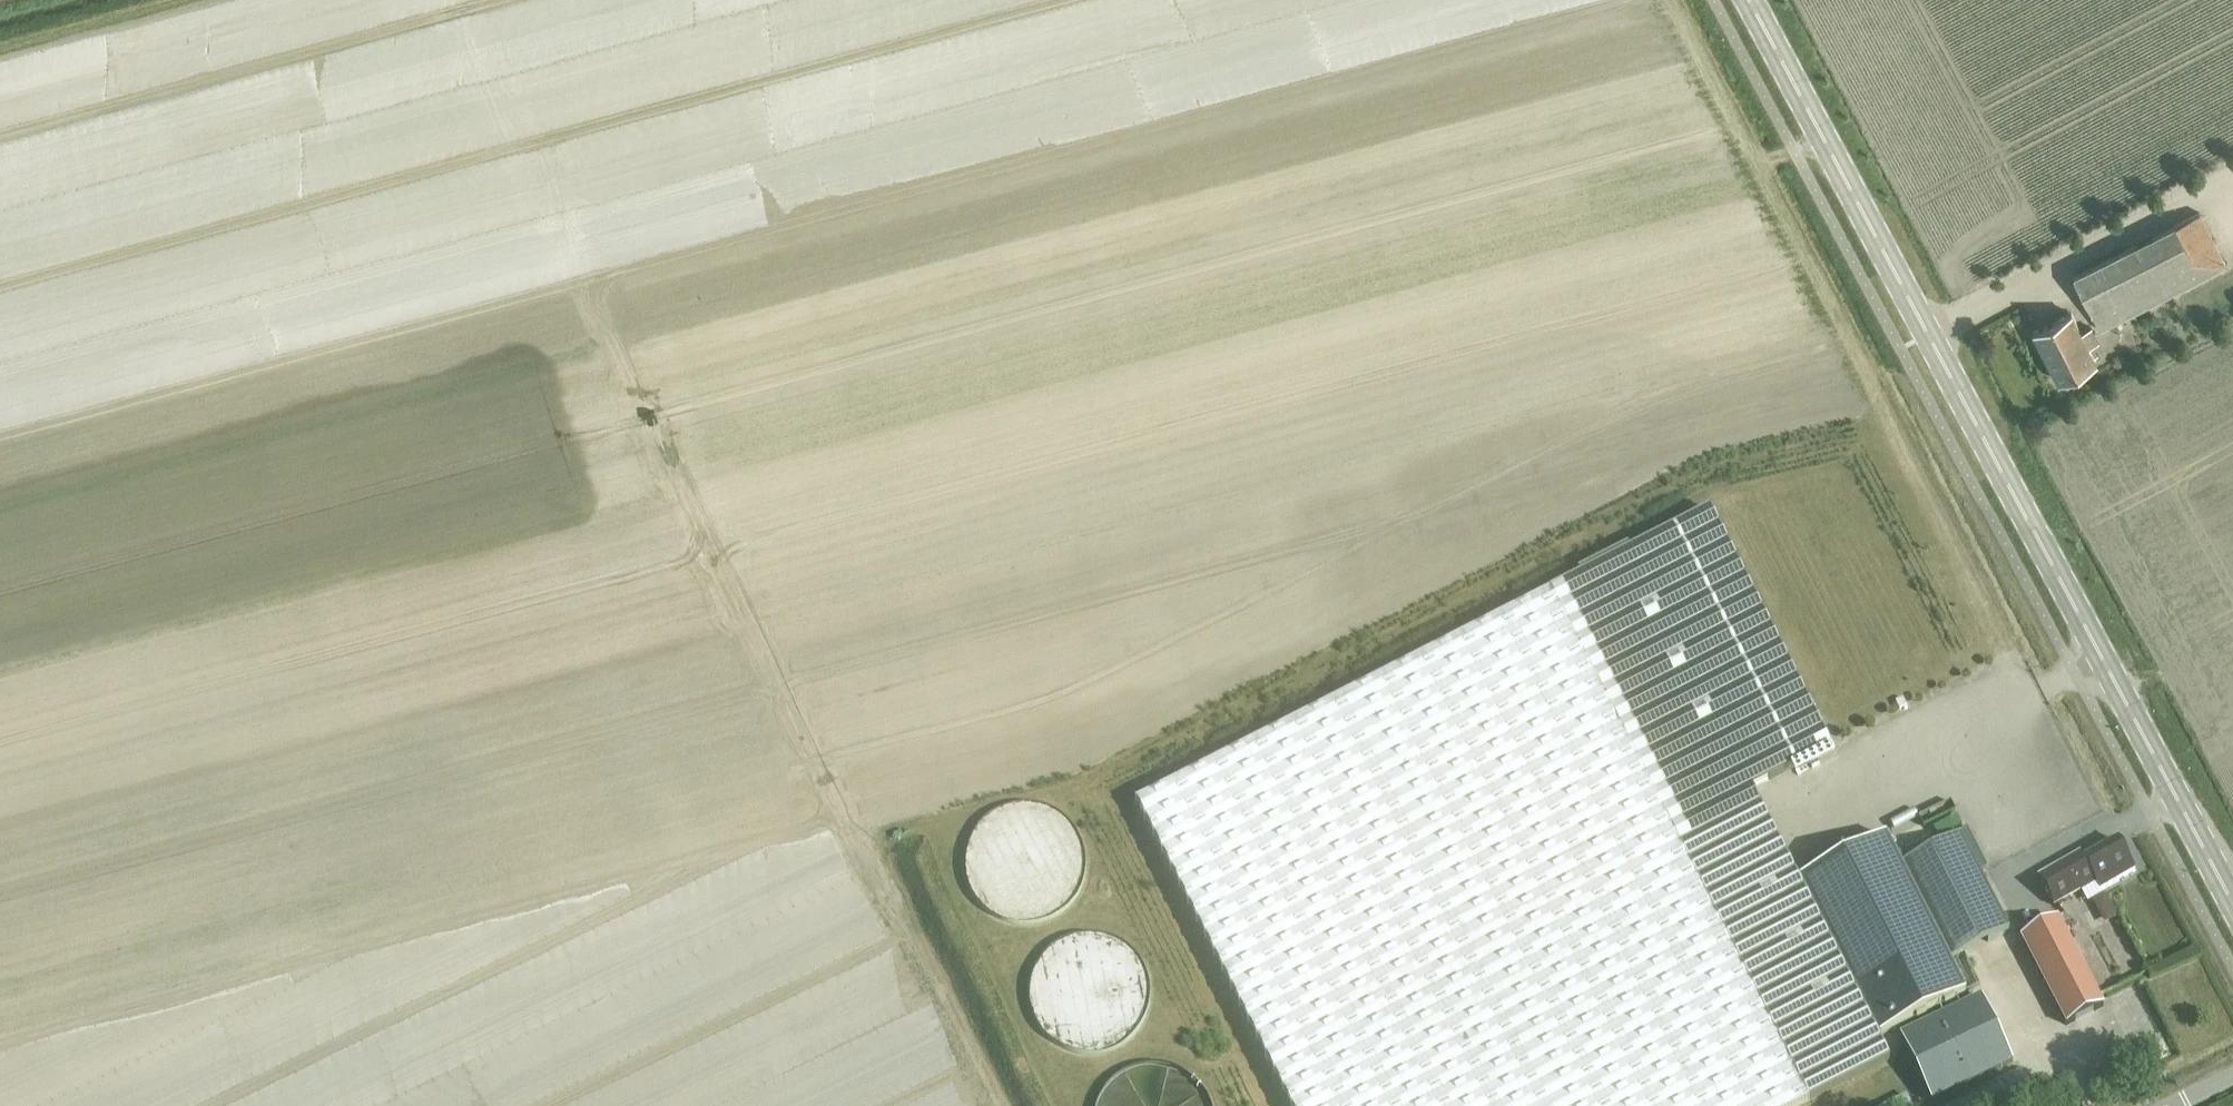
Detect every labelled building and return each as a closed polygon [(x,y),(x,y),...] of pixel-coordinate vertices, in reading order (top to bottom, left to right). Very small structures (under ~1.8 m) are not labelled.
[(2072,274),(2099,326),(2225,262),(2199,210),(2072,274)] [(2033,331),(2058,380),(2096,361),(2071,312),(2033,331)] [(1136,802),(1291,1105),(1801,1105),(1890,1061),(1879,1039),(1965,995),(1949,963),(2009,932),(1960,836),(1900,866),(1884,836),(1819,871),(1799,881),(1799,882),(1798,881),(1759,805),(1751,788),(1830,748),(1709,510),(1136,802)] [(1008,926),(1031,927),(1052,920),(1070,905),(1080,884),(1081,861),(1074,840),(1058,822),(1038,812),(1015,811),(993,818),(976,834),(966,854),(964,877),(972,899),(987,916),(1008,926)] [(2054,907),(2129,865),(2117,842),(2083,861),(2079,854),(2039,877),(2054,907)] [(2021,938),(2067,1026),(2103,1007),(2057,919),(2021,938)] [(1074,1056),(1097,1057),(1119,1050),(1136,1035),(1146,1014),(1148,991),(1140,969),(1125,952),(1104,942),(1081,941),(1060,948),(1042,963),(1032,984),(1031,1007),(1038,1029),(1054,1046),(1074,1056)] [(1900,1038),(1931,1102),(2012,1063),(1981,999),(1900,1038)] [(1205,1097),(1190,1079),(1169,1069),(1146,1068),(1125,1075),(1108,1091),(1100,1105),(1209,1105),(1205,1097)]
